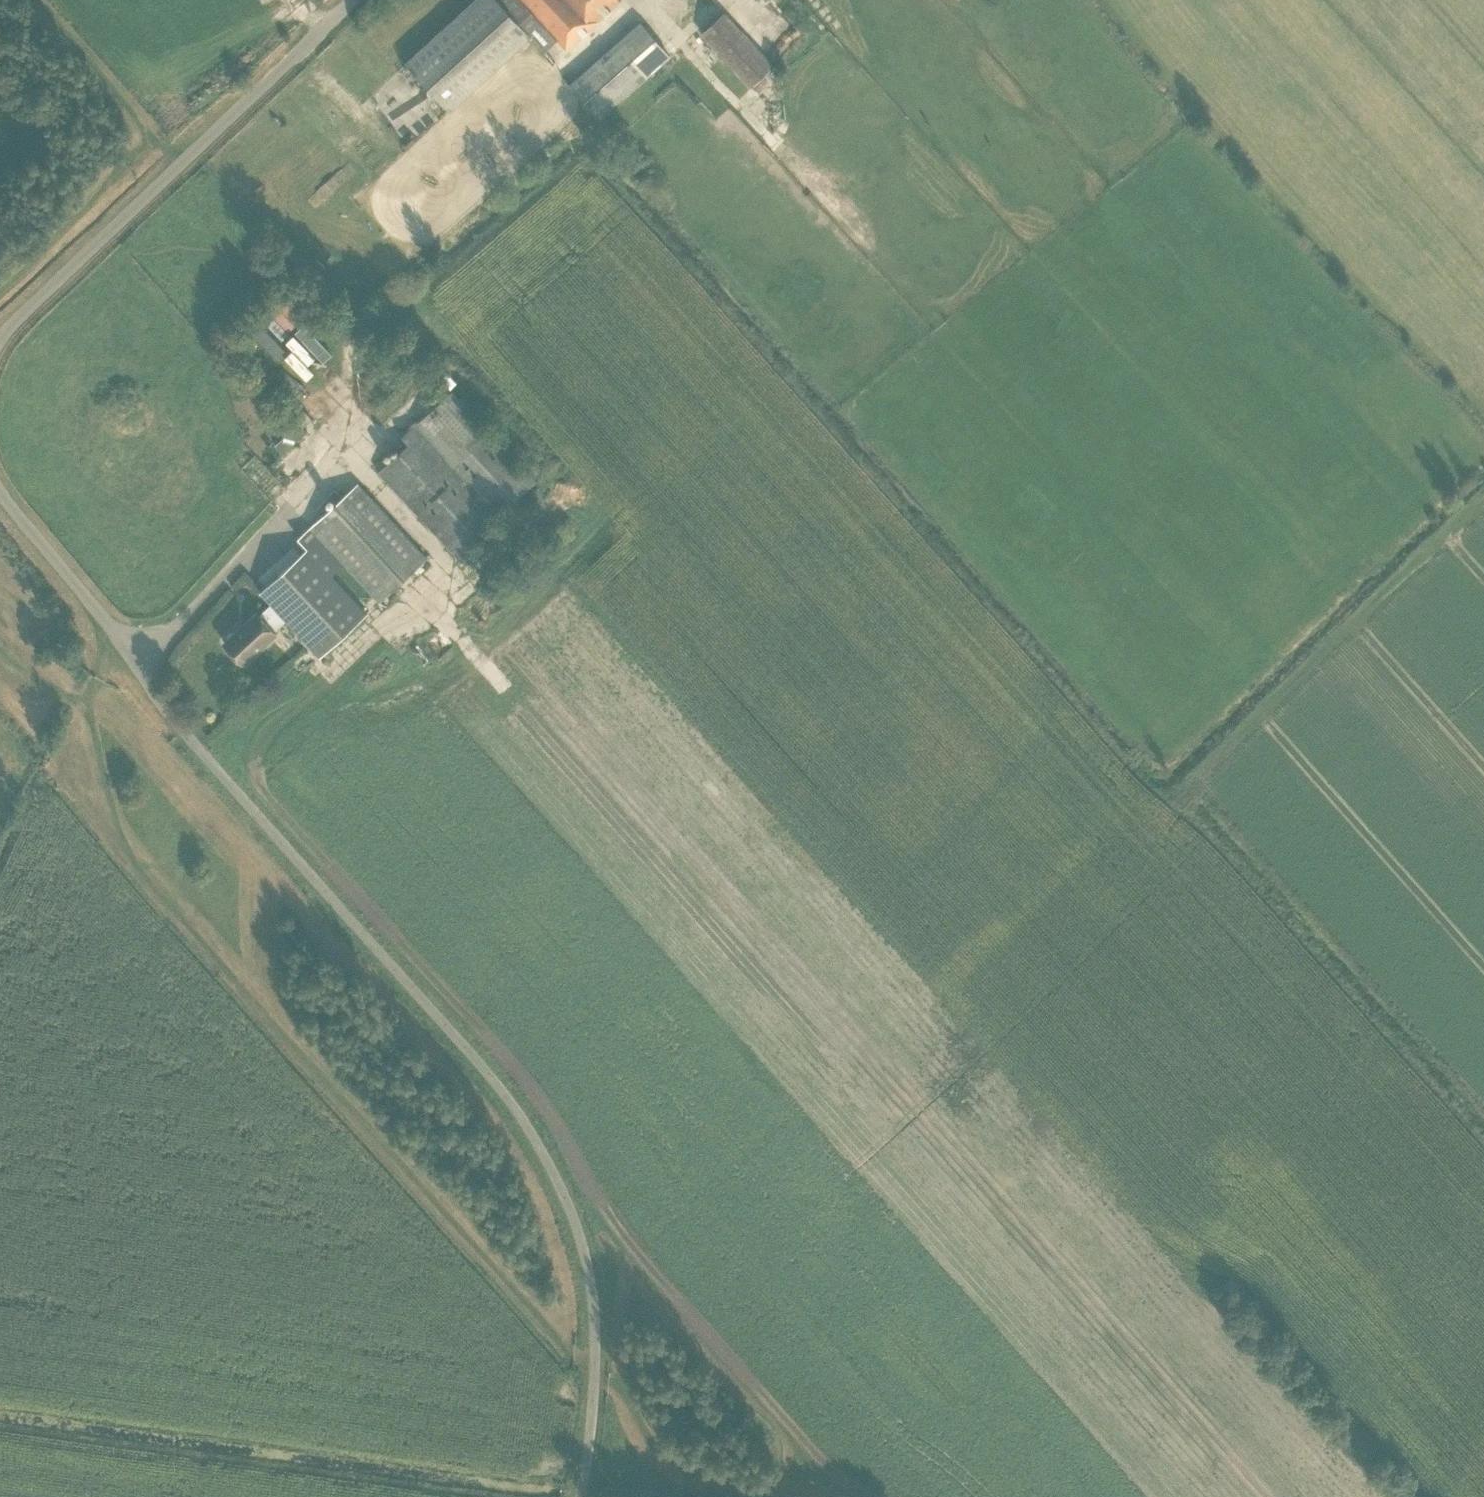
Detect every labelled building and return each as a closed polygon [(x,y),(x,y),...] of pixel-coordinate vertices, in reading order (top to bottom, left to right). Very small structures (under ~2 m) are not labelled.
[(621,0),(478,0),(408,64),(452,112),(533,38),(544,50),(557,39),(568,50),(623,1),(621,0)] [(769,5),(762,13),(778,28),(760,47),(771,57),(797,30),(769,5)] [(750,86),(773,64),(724,10),(700,31),(750,86)] [(671,54),(666,49),(641,20),(569,83),(599,117),(650,72),(658,81),(670,71),(662,61),(671,54)] [(374,416),(404,394),(389,374),(372,387),(365,379),(353,388),(374,416)] [(500,517),(536,484),(487,430),(488,430),(451,389),(436,402),(438,404),(415,425),(500,517)] [(298,405),(289,413),(299,423),(308,415),(298,405)] [(282,449),(303,428),(295,419),(273,440),(282,449)] [(500,517),(415,425),(401,437),(409,445),(380,472),(457,556),(463,562),(473,553),(468,546),(500,517)] [(297,537),(332,574),(345,562),(346,565),(381,602),(428,558),(357,482),(297,537)] [(527,511),(538,525),(551,513),(539,500),(527,511)] [(262,594),(273,606),(288,622),(322,659),(369,615),(309,551),(262,594)] [(276,634),(288,622),(273,606),(261,618),(258,615),(225,645),(246,667),(279,637),(276,634)] [(391,620),(373,644),(392,658),(410,634),(391,620)]
